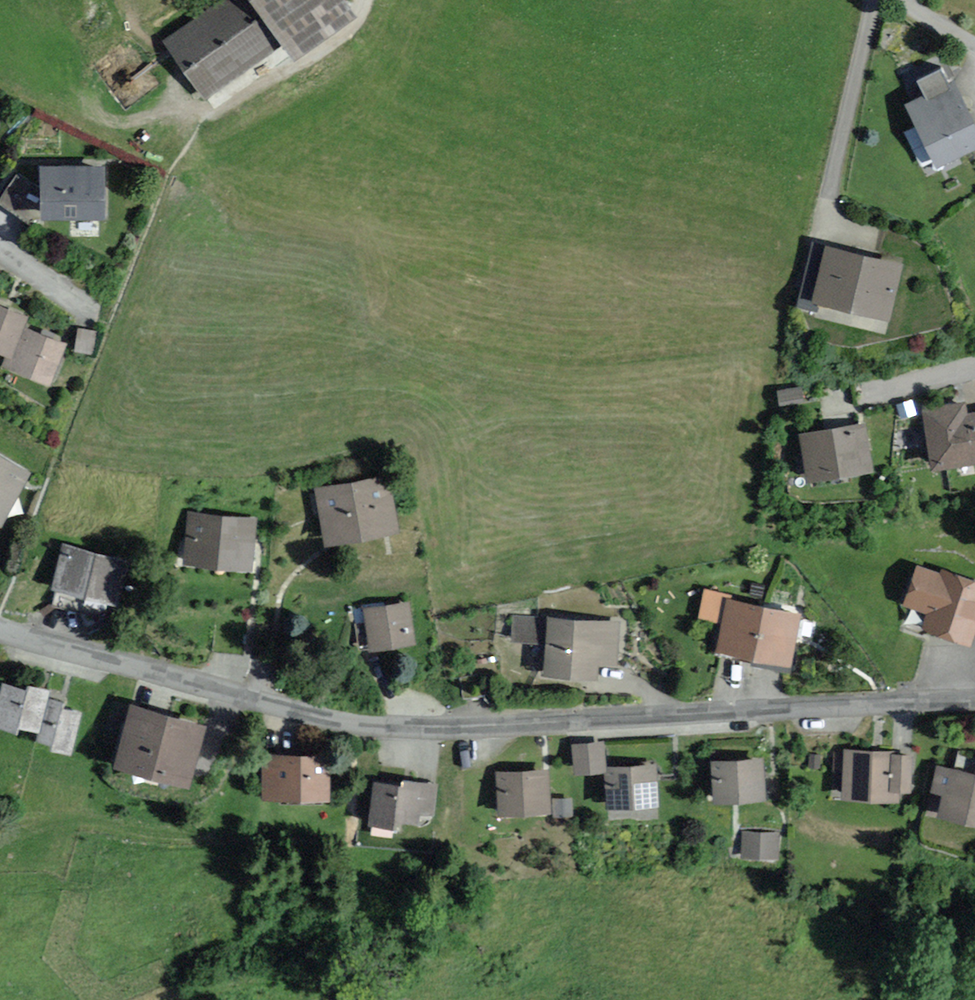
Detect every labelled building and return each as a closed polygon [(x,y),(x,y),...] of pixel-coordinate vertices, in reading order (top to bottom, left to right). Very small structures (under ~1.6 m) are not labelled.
[(342,0),(224,0),(165,43),(205,98),(286,40),(299,58),(355,18),(342,0)] [(956,81),(908,107),(942,172),(974,155),(974,117),(956,81)] [(103,219),(102,167),(40,168),(41,220),(103,219)] [(914,269),(821,247),(807,310),(828,315),(830,307),(901,324),(914,269)] [(29,316),(0,306),(0,351),(7,353),(3,365),(56,384),(69,344),(25,328),(29,316)] [(93,334),(75,332),(73,352),(91,355),(93,334)] [(893,440),(883,393),(819,406),(828,453),(893,440)] [(919,412),(929,470),(974,462),(974,414),(961,417),(959,405),(919,412)] [(0,457),(0,523),(3,524),(31,475),(0,457)] [(402,533),(391,476),(316,490),(327,547),(402,533)] [(254,520),(189,514),(184,563),(250,569),(254,520)] [(126,560),(60,545),(49,589),(116,605),(126,560)] [(974,630),(974,584),(939,572),(937,578),(915,571),(902,610),(927,618),(922,631),(970,646),(974,630)] [(721,653),(793,666),(802,614),(732,602),(733,597),(705,592),(700,622),(726,627),(721,653)] [(414,643),(407,602),(364,610),(372,651),(414,643)] [(619,615),(546,611),(545,622),(512,620),(511,639),(548,641),(546,672),(600,675),(601,663),(616,664),(619,615)] [(54,698),(56,690),(34,685),(33,688),(7,682),(0,714),(0,723),(26,729),(27,726),(46,730),(54,698)] [(80,752),(90,712),(72,708),(73,703),(54,698),(46,730),(44,739),(62,743),(61,748),(80,752)] [(190,789),(205,729),(131,710),(116,771),(190,789)] [(658,807),(655,766),(605,770),(603,745),(572,747),(574,776),(605,774),(608,811),(658,807)] [(899,799),(899,750),(844,751),(844,799),(899,799)] [(330,797),(328,753),(262,756),(264,800),(330,797)] [(974,757),(972,774),(937,769),(933,796),(944,797),(940,822),(974,827),(974,757)] [(765,803),(761,760),(711,765),(715,807),(765,803)] [(551,814),(547,771),(495,776),(499,819),(551,814)] [(431,819),(432,787),(391,784),(391,788),(374,787),(371,824),(422,827),(422,818),(431,819)] [(779,858),(779,834),(747,834),(747,858),(779,858)]
